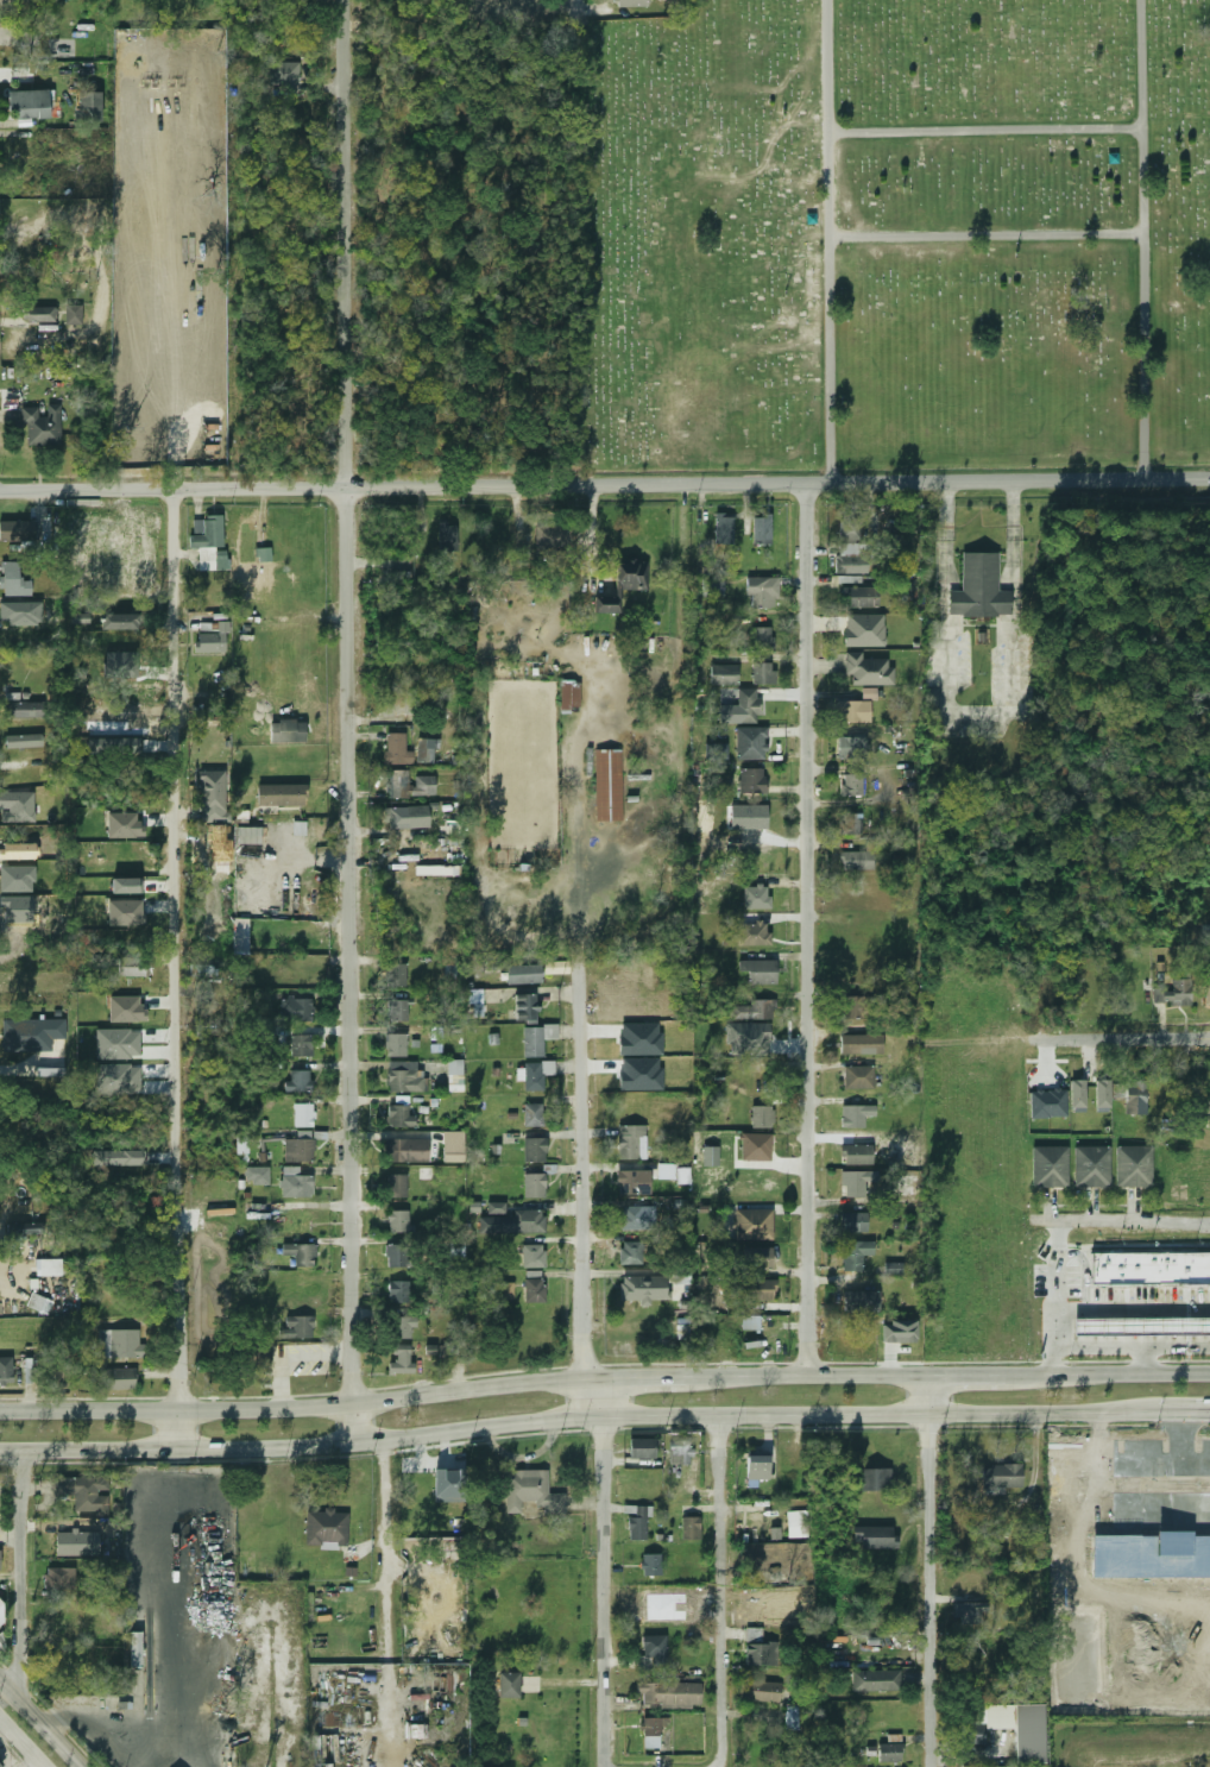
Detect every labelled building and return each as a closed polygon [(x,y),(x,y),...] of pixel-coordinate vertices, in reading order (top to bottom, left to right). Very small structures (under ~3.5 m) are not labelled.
[(173,53),(173,64),(214,63),(214,51),(173,53)] [(299,62),(269,62),(269,85),(281,85),(281,93),(299,94),(299,62)] [(8,91),(8,119),(49,118),(48,90),(8,91)] [(101,92),(74,92),(75,123),(102,122),(101,92)] [(82,325),(81,304),(66,304),(66,325),(82,325)] [(27,322),(56,323),(56,307),(27,307),(27,322)] [(21,408),(21,425),(27,425),(28,445),(61,445),(60,404),(47,405),(48,417),(38,417),(38,408),(21,408)] [(841,540),(861,540),(861,511),(841,511),(841,540)] [(734,514),(715,514),(716,544),(734,544),(734,514)] [(772,517),(754,516),(754,544),(772,544),(772,517)] [(229,569),(228,549),(224,549),(223,517),(192,518),(193,548),(198,548),(199,570),(229,569)] [(37,539),(36,520),(0,522),(0,541),(37,539)] [(439,551),(458,550),(458,523),(439,523),(439,551)] [(837,573),(867,574),(867,544),(838,543),(837,573)] [(258,561),(272,561),(271,548),(257,549),(258,561)] [(999,553),(962,553),(962,591),(948,591),(949,616),(1012,616),(1011,591),(999,591),(999,553)] [(594,613),(620,613),(621,590),(648,590),(648,561),(615,560),(615,597),(594,597),(594,613)] [(19,579),(19,562),(2,562),(1,595),(31,596),(31,580),(19,579)] [(778,577),(747,577),(746,596),(752,596),(752,608),(777,608),(778,577)] [(723,579),(702,580),(703,598),(724,598),(723,579)] [(880,607),(879,587),(844,588),(845,608),(880,607)] [(89,624),(89,614),(71,614),(71,624),(89,624)] [(138,614),(101,615),(102,630),(139,629),(138,614)] [(885,614),(846,615),(846,647),(885,646),(885,614)] [(227,653),(228,622),(218,622),(218,634),(196,633),(196,653),(227,653)] [(773,627),(752,627),(752,649),(773,648),(773,627)] [(892,685),(892,659),(862,659),(862,652),(845,652),(845,674),(852,674),(852,685),(892,685)] [(775,684),(774,663),(753,663),(753,684),(775,684)] [(711,684),(738,685),(738,665),(711,664),(711,684)] [(581,680),(561,680),(560,708),(580,709),(581,680)] [(877,688),(862,688),(863,700),(877,699),(877,688)] [(738,689),(738,723),(759,723),(758,689),(738,689)] [(871,723),(871,701),(839,700),(838,722),(871,723)] [(43,702),(4,702),(4,718),(43,717),(43,702)] [(766,727),(736,727),(736,760),(767,760),(766,727)] [(414,764),(414,751),(406,751),(406,733),(385,733),(386,765),(414,764)] [(42,734),(6,735),(6,748),(42,747),(42,734)] [(867,736),(839,737),(839,760),(867,760),(867,736)] [(140,737),(88,738),(88,755),(141,754),(140,737)] [(435,763),(436,739),(418,738),(417,762),(435,763)] [(144,751),(167,752),(167,741),(145,740),(144,751)] [(595,750),(596,821),(623,821),(622,750),(595,750)] [(740,793),(766,793),(765,768),(740,768),(740,793)] [(226,770),(200,770),(200,822),(226,822),(226,770)] [(415,776),(415,787),(409,787),(409,770),(389,770),(389,798),(409,798),(409,796),(436,795),(435,776),(415,776)] [(862,774),(842,775),(842,796),(863,796),(862,774)] [(258,806),(305,805),(305,784),(257,785),(258,806)] [(0,793),(0,810),(1,810),(2,822),(35,821),(34,792),(0,793)] [(387,829),(429,828),(428,806),(386,807),(387,829)] [(774,811),(744,811),(743,833),(773,833),(774,811)] [(136,812),(107,813),(108,838),(145,837),(144,822),(137,822),(136,812)] [(860,814),(840,814),(840,834),(861,834),(860,814)] [(293,822),(293,835),(306,836),(307,822),(293,822)] [(261,845),(261,828),(235,827),(235,844),(261,845)] [(841,852),(842,871),(875,869),(874,851),(841,852)] [(456,866),(416,866),(415,875),(456,876),(456,866)] [(142,878),(112,878),(112,894),(142,893),(142,878)] [(769,887),(748,887),(748,909),(769,909),(769,887)] [(109,926),(143,925),(143,900),(108,901),(109,926)] [(250,919),(234,918),(233,954),(250,954),(250,919)] [(771,945),(771,932),(765,932),(765,922),(738,923),(738,946),(771,945)] [(146,977),(146,955),(119,955),(119,976),(146,977)] [(777,961),(738,960),(738,971),(748,972),(748,984),(777,985),(777,961)] [(569,961),(544,961),(545,974),(570,974),(569,961)] [(407,986),(406,964),(388,964),(388,986),(407,986)] [(507,966),(508,984),(542,983),(541,964),(507,966)] [(190,976),(218,977),(218,966),(190,965),(190,976)] [(460,965),(444,965),(444,985),(461,984),(460,965)] [(1152,1005),(1190,1005),(1190,980),(1171,980),(1171,991),(1152,991),(1152,1005)] [(468,1004),(474,1004),(474,1012),(483,1012),(483,990),(468,990),(468,1004)] [(515,994),(516,1022),(538,1022),(537,994),(515,994)] [(110,1022),(147,1022),(146,1007),(139,1007),(139,996),(110,997),(110,1022)] [(843,997),(844,1018),(866,1018),(865,996),(843,997)] [(281,998),(282,1022),(312,1021),(311,998),(281,998)] [(388,1021),(408,1021),(408,1000),(388,1000),(388,1021)] [(733,1019),(773,1019),(772,1000),(750,1000),(750,1006),(732,1006),(733,1019)] [(3,1052),(60,1051),(60,1045),(66,1045),(65,1019),(2,1020),(3,1052)] [(620,1055),(662,1055),(662,1022),(620,1023),(620,1055)] [(725,1045),(731,1045),(731,1055),(769,1056),(770,1024),(726,1023),(725,1045)] [(524,1057),(544,1057),(544,1040),(558,1040),(557,1026),(523,1026),(524,1057)] [(92,1062),(132,1062),(132,1033),(92,1033),(92,1062)] [(387,1057),(407,1057),(407,1034),(387,1034),(387,1057)] [(883,1054),(883,1034),(841,1035),(841,1055),(883,1054)] [(311,1035),(291,1036),(292,1057),(311,1056),(311,1035)] [(621,1091),(662,1090),(662,1058),(621,1058),(621,1091)] [(446,1094),(461,1094),(461,1059),(446,1059),(446,1094)] [(415,1062),(386,1062),(386,1092),(423,1092),(423,1070),(415,1070),(415,1062)] [(553,1063),(523,1063),(523,1092),(542,1092),(542,1075),(553,1075),(553,1063)] [(872,1090),(872,1067),(843,1067),(843,1090),(872,1090)] [(285,1092),(311,1092),(311,1070),(285,1070),(285,1092)] [(1111,1080),(1097,1079),(1096,1111),(1110,1111),(1111,1080)] [(1072,1112),(1086,1112),(1086,1080),(1071,1080),(1072,1112)] [(136,1081),(102,1081),(102,1096),(136,1096),(136,1081)] [(1146,1114),(1146,1081),(1124,1081),(1124,1114),(1146,1114)] [(1031,1118),(1068,1117),(1067,1089),(1030,1090),(1031,1118)] [(292,1127),(313,1127),(313,1103),(292,1103),(292,1127)] [(541,1103),(523,1103),(523,1127),(541,1127),(541,1103)] [(412,1105),(386,1105),(386,1127),(412,1127),(412,1105)] [(749,1128),(773,1128),(773,1106),(749,1106),(749,1128)] [(840,1127),(871,1127),(871,1106),(840,1106),(840,1127)] [(644,1126),(616,1126),(616,1159),(644,1159),(644,1126)] [(748,1153),(771,1153),(771,1134),(748,1134),(748,1153)] [(237,1162),(249,1161),(248,1136),(236,1136),(237,1162)] [(523,1162),(544,1162),(544,1138),(523,1138),(523,1162)] [(283,1162),(311,1162),(311,1139),(283,1139),(283,1162)] [(404,1139),(386,1139),(386,1162),(404,1162),(404,1139)] [(871,1145),(839,1145),(839,1165),(871,1165),(871,1145)] [(719,1146),(703,1147),(703,1167),(719,1166),(719,1146)] [(462,1163),(463,1147),(444,1147),(443,1162),(462,1163)] [(1031,1187),(1066,1187),(1066,1147),(1031,1147),(1031,1187)] [(1073,1187),(1109,1187),(1109,1147),(1073,1147),(1073,1187)] [(1115,1187),(1151,1187),(1151,1147),(1115,1147),(1115,1187)] [(145,1150),(93,1151),(93,1166),(145,1165),(145,1150)] [(690,1167),(676,1168),(677,1184),(691,1184),(690,1167)] [(298,1168),(281,1168),(281,1197),(311,1197),(311,1176),(298,1176),(298,1168)] [(265,1182),(265,1169),(246,1169),(246,1182),(265,1182)] [(638,1195),(638,1171),(615,1171),(615,1195),(638,1195)] [(865,1172),(840,1172),(840,1199),(865,1199),(865,1172)] [(523,1199),(543,1199),(543,1174),(523,1174),(523,1199)] [(387,1197),(405,1197),(405,1175),(387,1175),(387,1197)] [(918,1175),(887,1175),(887,1196),(918,1196),(918,1175)] [(506,1202),(488,1202),(487,1214),(506,1214),(506,1202)] [(618,1230),(643,1230),(643,1207),(618,1207),(618,1230)] [(408,1233),(408,1211),(386,1211),(386,1233),(408,1233)] [(771,1240),(771,1211),(751,1211),(751,1240),(771,1240)] [(543,1233),(543,1212),(498,1212),(498,1219),(485,1219),(485,1233),(543,1233)] [(865,1213),(840,1213),(840,1233),(865,1233),(865,1213)] [(42,1224),(5,1224),(5,1235),(42,1235),(42,1224)] [(618,1264),(642,1264),(641,1241),(618,1241),(618,1264)] [(861,1271),(861,1254),(872,1254),(872,1243),(842,1243),(842,1271),(861,1271)] [(384,1269),(410,1269),(410,1244),(384,1244),(384,1269)] [(281,1245),(281,1256),(294,1256),(294,1268),(313,1268),(313,1245),(281,1245)] [(543,1268),(543,1246),(521,1246),(521,1268),(543,1268)] [(742,1249),(742,1269),(771,1269),(771,1249),(742,1249)] [(1092,1253),(1209,1253),(1209,1283),(1092,1283),(1092,1253)] [(62,1259),(35,1259),(36,1276),(62,1275),(62,1259)] [(885,1274),(903,1274),(903,1263),(885,1263),(885,1274)] [(621,1303),(650,1302),(650,1300),(667,1300),(666,1276),(621,1277),(621,1303)] [(523,1303),(543,1303),(542,1278),(523,1279),(523,1303)] [(774,1301),(774,1281),(749,1281),(749,1302),(774,1301)] [(410,1282),(386,1282),(386,1302),(410,1302),(410,1282)] [(503,1283),(503,1299),(514,1299),(514,1283),(503,1283)] [(878,1291),(843,1291),(843,1314),(878,1314),(878,1291)] [(45,1314),(51,1301),(31,1293),(25,1306),(45,1314)] [(742,1329),(759,1330),(760,1316),(742,1315),(742,1329)] [(313,1339),(313,1316),(279,1316),(279,1339),(313,1339)] [(390,1318),(390,1340),(412,1340),(412,1318),(390,1318)] [(1074,1319),(1209,1318),(1209,1336),(1074,1337),(1074,1319)] [(677,1339),(689,1339),(689,1319),(677,1319),(677,1339)] [(883,1343),(918,1342),(917,1320),(883,1321),(883,1343)] [(96,1358),(141,1358),(141,1329),(96,1329),(96,1358)] [(389,1375),(411,1375),(411,1346),(389,1346),(389,1375)] [(267,1367),(267,1347),(244,1347),(244,1367),(267,1367)] [(12,1383),(12,1358),(0,1358),(0,1383),(12,1383)] [(100,1370),(100,1390),(133,1390),(133,1370),(100,1370)] [(654,1439),(628,1439),(628,1459),(654,1459),(654,1439)] [(670,1465),(692,1465),(692,1441),(669,1441),(670,1465)] [(768,1455),(745,1455),(745,1479),(768,1479),(768,1455)] [(981,1490),(1020,1490),(1020,1466),(981,1466),(981,1490)] [(463,1502),(464,1470),(435,1469),(434,1501),(463,1502)] [(858,1470),(858,1491),(888,1491),(888,1470),(858,1470)] [(563,1495),(547,1495),(546,1471),(504,1471),(504,1510),(519,1510),(519,1503),(538,1503),(538,1514),(563,1514),(563,1495)] [(73,1514),(108,1514),(108,1477),(53,1477),(53,1495),(73,1495),(73,1514)] [(629,1539),(646,1540),(647,1516),(652,1516),(652,1506),(636,1506),(635,1518),(629,1517),(629,1539)] [(787,1511),(788,1538),(808,1537),(807,1511),(787,1511)] [(304,1513),(304,1547),(346,1547),(346,1513),(304,1513)] [(699,1517),(680,1517),(680,1541),(699,1541),(699,1517)] [(83,1539),(83,1558),(102,1558),(102,1533),(115,1532),(115,1520),(55,1520),(55,1540),(83,1539)] [(770,1528),(770,1540),(781,1540),(780,1527),(770,1528)] [(852,1548),(895,1548),(895,1528),(852,1528),(852,1548)] [(660,1554),(641,1554),(641,1577),(660,1577),(660,1554)] [(74,1590),(74,1568),(44,1568),(44,1590),(74,1590)] [(86,1640),(83,1602),(49,1604),(50,1627),(67,1625),(67,1641),(86,1640)] [(985,1603),(954,1602),(954,1621),(985,1622),(985,1603)] [(10,1614),(0,1604),(0,1623),(10,1614)] [(139,1633),(130,1633),(130,1667),(139,1667),(139,1633)] [(664,1667),(664,1636),(641,1636),(641,1667),(664,1667)] [(744,1666),(776,1666),(776,1642),(744,1642),(744,1666)] [(850,1671),(850,1691),(899,1691),(899,1671),(850,1671)] [(517,1673),(497,1673),(497,1698),(517,1698),(517,1673)] [(779,1681),(742,1681),(742,1702),(779,1702),(779,1681)] [(700,1684),(636,1684),(636,1708),(700,1708),(700,1684)] [(783,1705),(783,1729),(795,1729),(795,1705),(783,1705)] [(1013,1705),(1013,1763),(1042,1763),(1042,1705),(1013,1705)] [(667,1735),(667,1718),(641,1718),(641,1735),(667,1735)] [(983,1746),(983,1725),(960,1725),(960,1746),(983,1746)] [(877,1762),(900,1762),(900,1743),(877,1743),(877,1762)]
